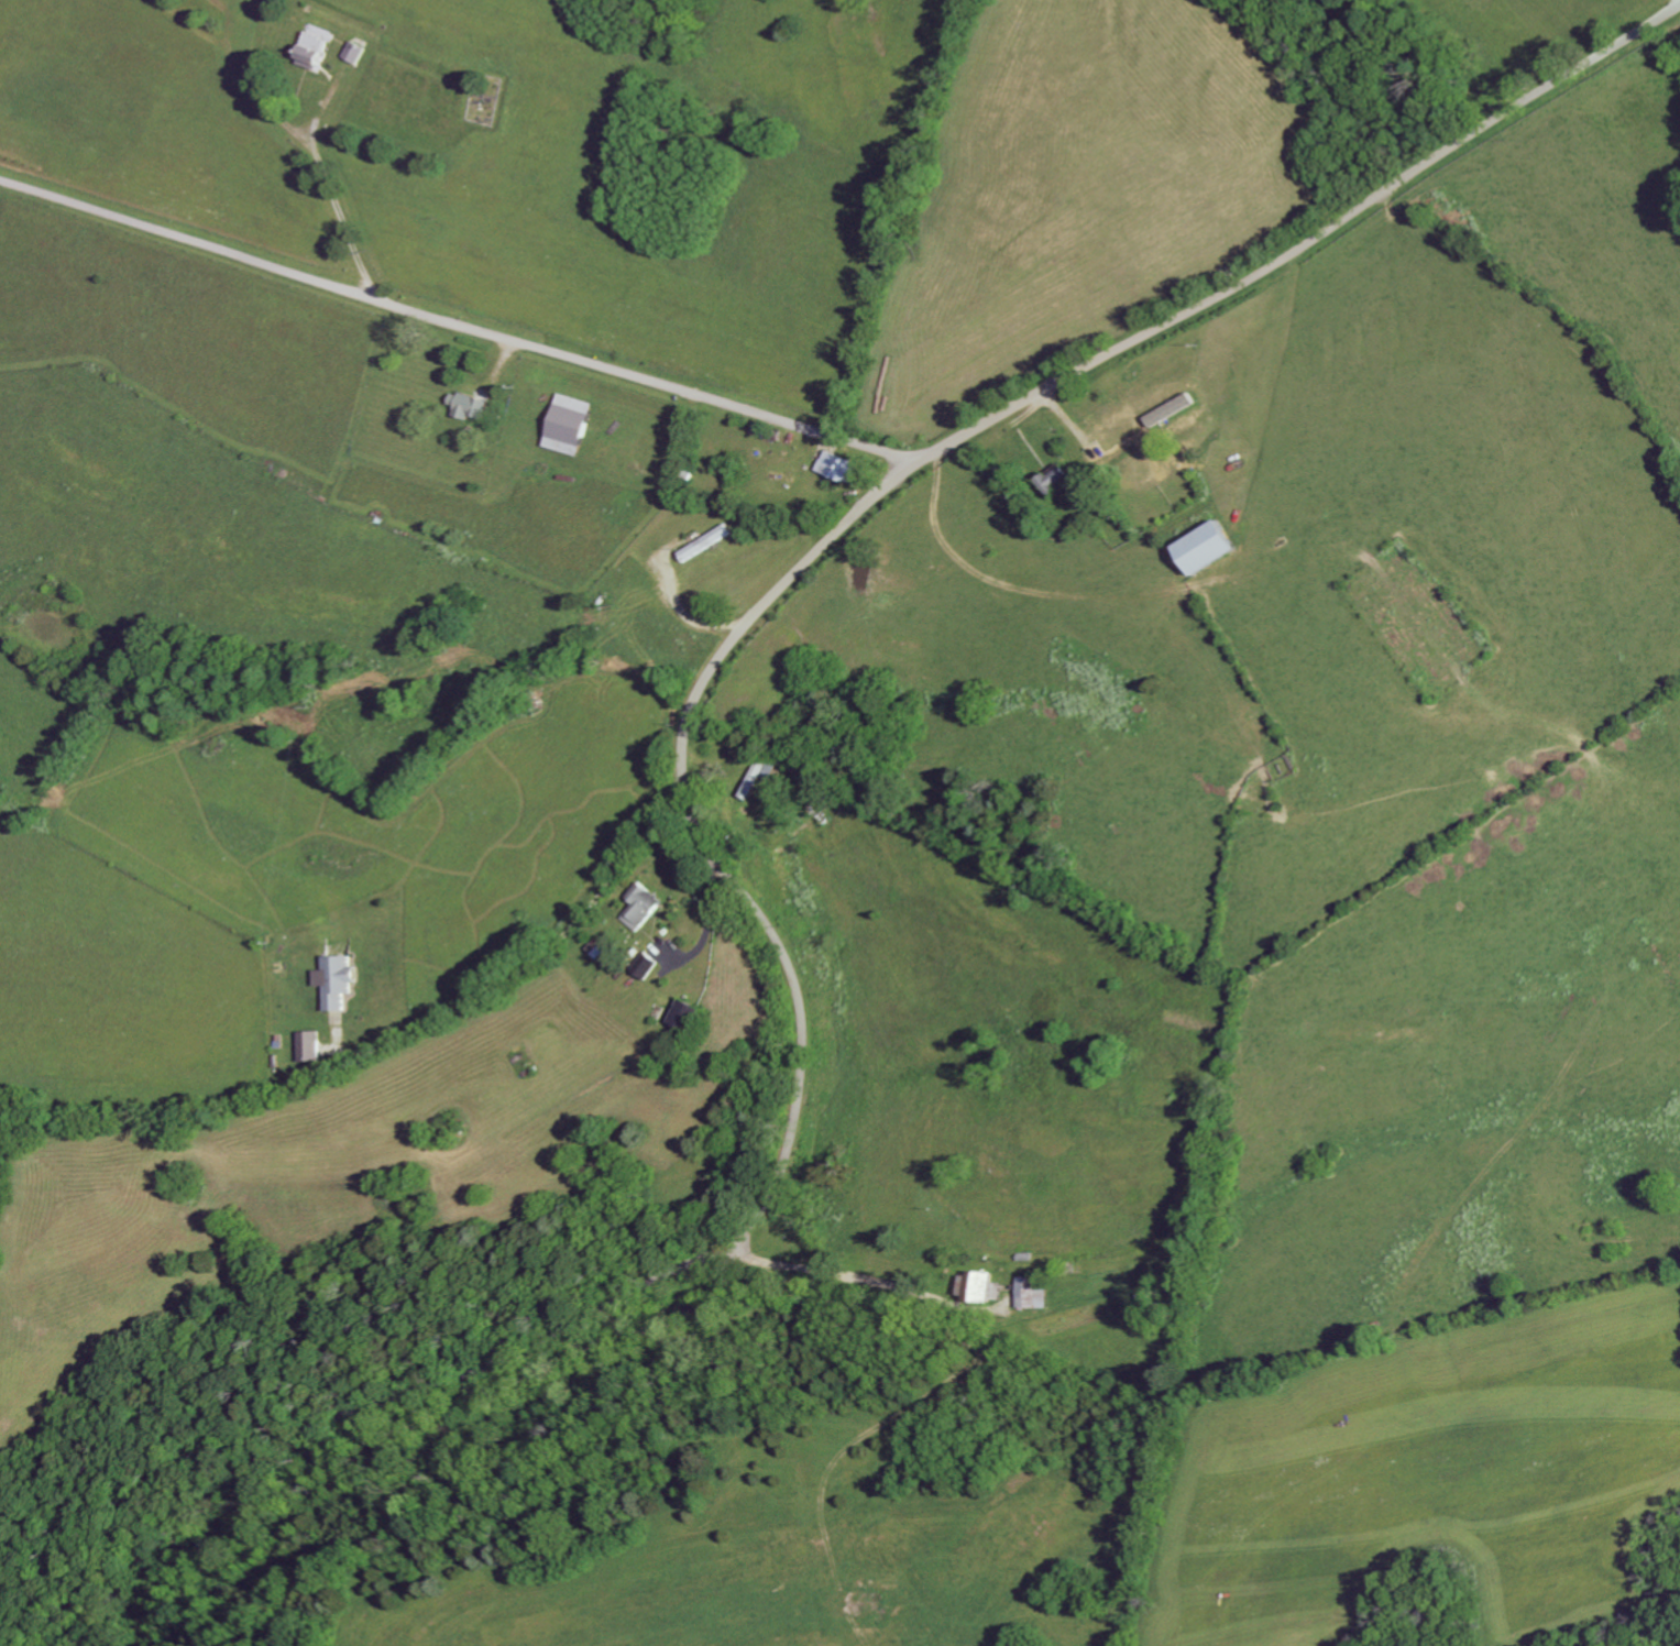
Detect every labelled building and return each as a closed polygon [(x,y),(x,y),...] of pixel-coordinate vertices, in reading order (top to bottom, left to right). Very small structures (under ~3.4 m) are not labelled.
[(313,26),(300,65),(322,72),(336,33),(313,26)] [(363,66),(370,49),(355,42),(347,60),(363,66)] [(491,404),(456,393),(451,406),(458,408),(456,418),(471,423),(472,418),(485,422),(491,404)] [(597,405),(562,395),(547,448),(562,453),(562,452),(582,458),(597,405)] [(852,486),(860,465),(827,452),(819,473),(852,486)] [(1074,479),(1064,466),(1041,484),(1051,497),(1074,479)] [(1193,578),(1239,555),(1222,523),(1177,546),(1193,578)] [(736,538),(730,527),(681,553),(686,563),(736,538)] [(637,905),(625,921),(642,935),(667,904),(642,884),(630,899),(637,905)] [(664,964),(648,953),(636,973),(652,983),(664,964)] [(327,1014),(347,1013),(347,997),(354,996),(354,986),(359,986),(358,969),(353,969),(353,958),(326,959),(326,973),(317,973),(317,989),(326,989),(327,1014)] [(707,1011),(686,1002),(676,1025),(696,1035),(707,1011)] [(321,1034),(300,1035),(302,1065),(322,1064),(321,1034)] [(1004,1284),(995,1284),(995,1275),(964,1273),(963,1301),(1004,1302),(1004,1284)] [(1019,1309),(1048,1309),(1049,1279),(1020,1278),(1019,1309)]
